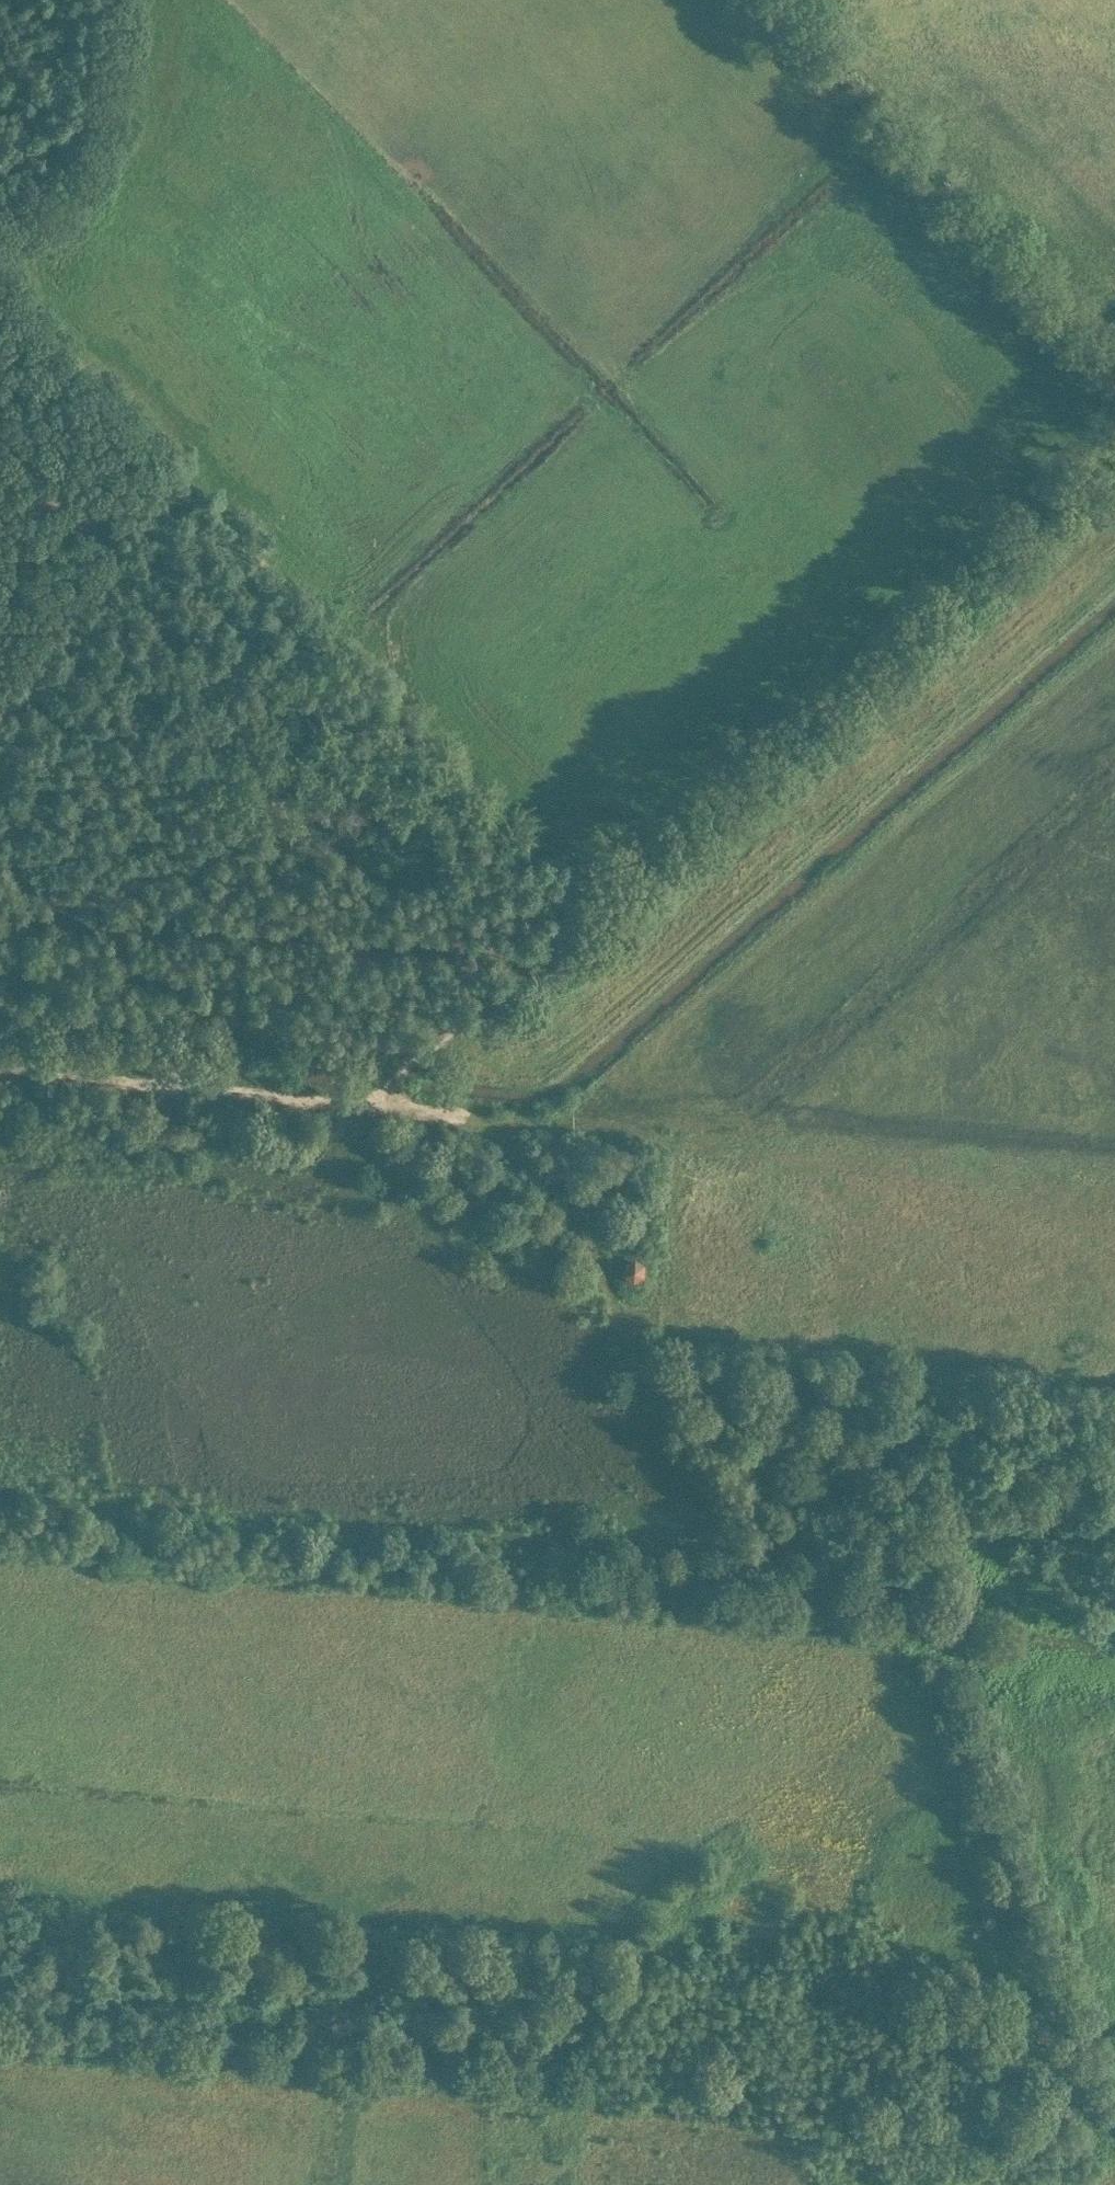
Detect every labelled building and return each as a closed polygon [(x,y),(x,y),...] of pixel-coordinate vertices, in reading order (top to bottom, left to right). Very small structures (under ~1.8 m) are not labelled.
[(659,1261),(643,1263),(645,1277),(661,1274),(659,1261)]
